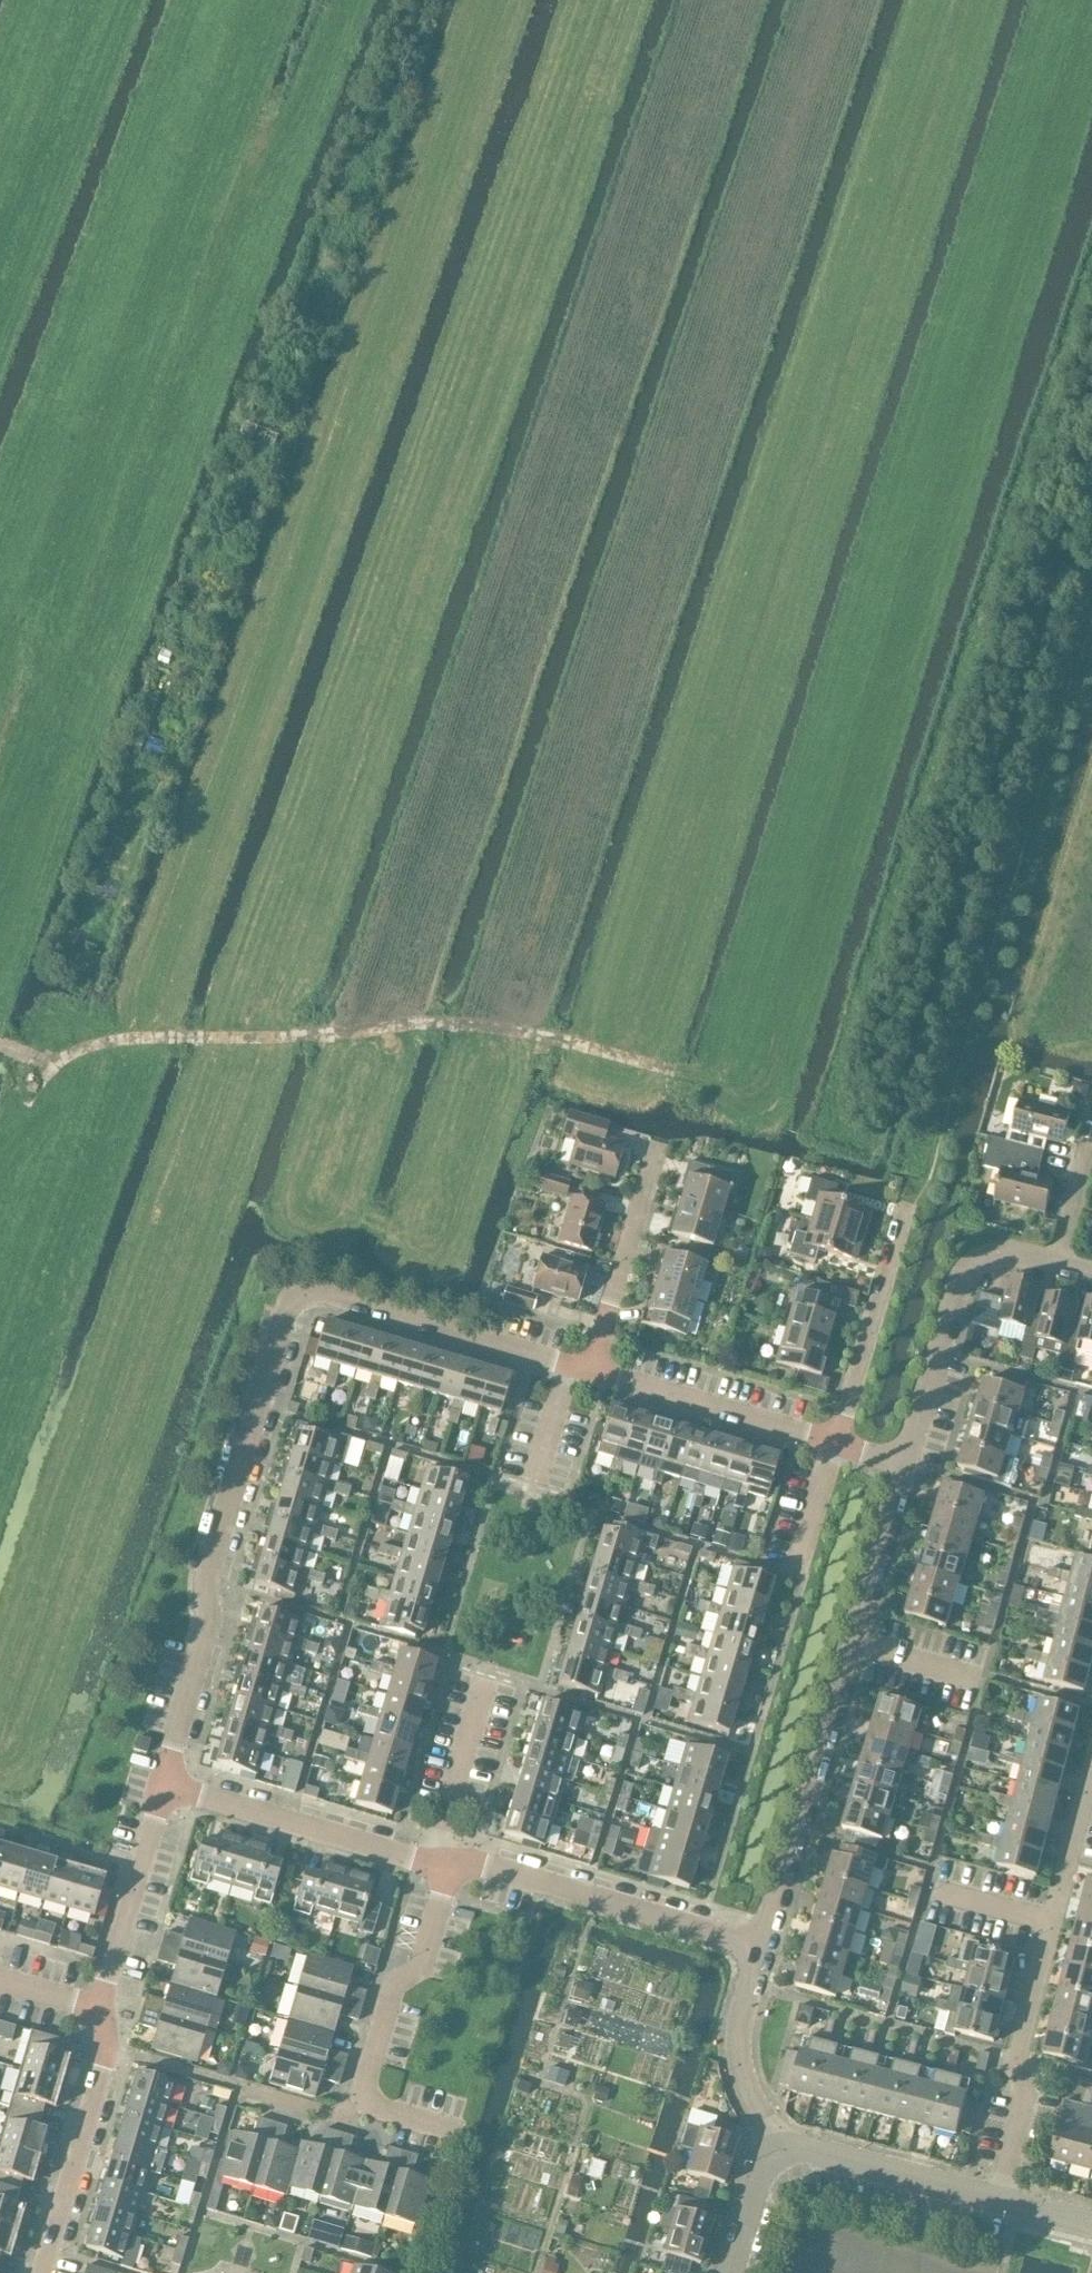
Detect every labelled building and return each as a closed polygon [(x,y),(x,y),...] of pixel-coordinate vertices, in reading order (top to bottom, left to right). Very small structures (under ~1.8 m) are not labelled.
[(1075,1096),(1076,1100),(1082,1101),(1086,1099),(1089,1090),(1087,1086),(1080,1085),(1077,1087),(1075,1096)] [(1044,1151),(1036,1149),(1039,1136),(1064,1143),(1071,1116),(1038,1107),(1040,1099),(1022,1094),(1013,1128),(1010,1128),(1007,1142),(991,1138),(983,1167),(1002,1172),(995,1198),(1046,1211),(1053,1184),(1028,1178),(1032,1165),(1040,1167),(1044,1151)] [(613,1178),(623,1146),(595,1137),(599,1122),(569,1113),(563,1135),(576,1138),(569,1165),(613,1178)] [(687,1179),(681,1200),(722,1212),(731,1181),(732,1181),(733,1176),(688,1162),(687,1166),(684,1178),(687,1179)] [(565,1197),(569,1183),(539,1175),(535,1188),(565,1197)] [(816,1205),(811,1220),(862,1235),(870,1210),(833,1199),(837,1186),(811,1179),(804,1202),(816,1205)] [(591,1252),(604,1208),(572,1198),(559,1243),(591,1252)] [(713,1243),(722,1212),(681,1200),(675,1221),(671,1220),(668,1232),(667,1231),(666,1234),(712,1248),(713,1243)] [(855,1260),(862,1235),(811,1220),(807,1236),(795,1232),(788,1255),(814,1262),(818,1249),(855,1260)] [(661,1269),(655,1290),(696,1301),(705,1270),(707,1266),(661,1252),(660,1256),(661,1256),(657,1268),(661,1269)] [(577,1302),(586,1270),(542,1256),(532,1289),(577,1302)] [(972,1325),(985,1328),(1000,1332),(1002,1323),(1027,1329),(1031,1316),(1031,1314),(1032,1314),(1040,1285),(1013,1278),(1007,1301),(980,1294),(972,1325)] [(811,1296),(853,1309),(858,1292),(815,1280),(811,1296)] [(532,1311),(536,1298),(507,1289),(502,1302),(532,1311)] [(686,1333),(696,1301),(655,1290),(648,1311),(645,1309),(641,1321),(640,1324),(685,1338),(687,1333),(686,1333)] [(795,1297),(786,1329),(827,1341),(833,1319),(837,1320),(840,1309),(841,1309),(841,1306),(796,1292),(795,1297)] [(1023,1345),(1019,1358),(1034,1361),(1037,1350),(1060,1356),(1053,1380),(1055,1380),(1072,1318),(1073,1318),(1073,1316),(1077,1301),(1050,1294),(1044,1316),(1044,1317),(1038,1316),(1032,1314),(1031,1314),(1031,1316),(1027,1329),(1023,1345)] [(1055,1380),(1072,1384),(1077,1365),(1074,1364),(1078,1352),(1091,1356),(1091,1299),(1090,1298),(1084,1321),(1073,1318),(1072,1318),(1055,1380)] [(325,1322),(314,1359),(331,1364),(324,1386),(329,1387),(346,1328),(325,1322)] [(346,1328),(329,1387),(334,1389),(340,1366),(356,1371),(367,1334),(346,1328)] [(820,1361),(827,1341),(786,1329),(776,1360),(775,1364),(820,1378),(820,1374),(824,1363),(820,1361)] [(367,1334),(356,1371),(372,1376),(365,1398),(370,1399),(387,1340),(367,1334)] [(387,1340),(370,1399),(375,1401),(381,1379),(397,1383),(408,1346),(387,1340)] [(408,1346),(397,1383),(413,1388),(406,1410),(411,1411),(428,1353),(408,1346)] [(428,1353),(411,1411),(416,1413),(422,1391),(438,1395),(449,1359),(428,1353)] [(449,1359),(438,1395),(454,1400),(447,1422),(452,1424),(469,1365),(449,1359)] [(469,1365),(452,1424),(457,1425),(463,1403),(479,1407),(490,1371),(469,1365)] [(490,1371),(479,1407),(500,1414),(511,1377),(490,1371)] [(985,1380),(978,1402),(1019,1414),(1028,1383),(1005,1376),(1002,1385),(985,1380)] [(530,1399),(527,1407),(538,1411),(540,1402),(530,1399)] [(978,1402),(972,1424),(1012,1436),(1019,1414),(978,1402)] [(600,1444),(597,1454),(613,1459),(617,1448),(621,1450),(632,1413),(611,1407),(600,1444)] [(1056,1411),(1052,1424),(1062,1427),(1066,1413),(1056,1411)] [(425,1415),(416,1413),(409,1436),(418,1439),(425,1415)] [(613,1459),(610,1471),(619,1473),(623,1462),(639,1467),(642,1456),(653,1419),(632,1413),(621,1450),(617,1448),(613,1459)] [(491,1419),(486,1434),(488,1434),(494,1436),(498,1421),(491,1419)] [(642,1456),(639,1467),(654,1472),(657,1460),(662,1462),(673,1425),(653,1419),(642,1456)] [(364,1433),(380,1438),(383,1425),(368,1421),(364,1433)] [(972,1424),(965,1446),(1006,1458),(1012,1436),(972,1424)] [(1058,1440),(1062,1427),(1052,1424),(1049,1438),(1058,1440)] [(654,1472),(651,1483),(660,1485),(664,1474),(679,1479),(694,1431),(673,1425),(662,1462),(657,1460),(654,1472)] [(297,1438),(292,1453),(333,1465),(340,1442),(294,1429),(291,1436),(297,1438)] [(694,1431),(679,1479),(695,1484),(698,1473),(703,1474),(714,1437),(694,1431)] [(695,1484),(692,1495),(697,1496),(701,1498),(704,1487),(720,1492),(724,1480),(734,1444),(714,1437),(703,1474),(698,1473),(695,1484)] [(381,1455),(383,1448),(368,1444),(366,1451),(381,1455)] [(724,1480),(720,1492),(736,1496),(733,1507),(742,1510),(746,1498),(747,1494),(749,1488),(744,1486),(755,1449),(734,1444),(724,1480)] [(965,1446),(959,1468),(965,1470),(964,1475),(1012,1489),(1020,1462),(1006,1458),(965,1446)] [(755,1449),(744,1486),(749,1488),(747,1494),(766,1500),(779,1457),(755,1449)] [(404,1462),(407,1455),(392,1450),(389,1458),(404,1462)] [(327,1487),(325,1491),(336,1494),(339,1485),(328,1482),(333,1465),(292,1453),(288,1468),(283,1466),(281,1473),(327,1487)] [(1044,1454),(1041,1468),(1050,1470),(1054,1457),(1044,1454)] [(427,1468),(420,1490),(461,1503),(465,1488),(471,1489),(473,1481),(427,1468)] [(1037,1482),(1046,1484),(1050,1470),(1041,1468),(1037,1482)] [(284,1482),(279,1496),(320,1509),(325,1491),(327,1487),(281,1473),(279,1480),(284,1482)] [(362,1483),(372,1486),(375,1476),(364,1473),(362,1483)] [(945,1484),(938,1506),(979,1518),(985,1496),(945,1484)] [(339,1485),(336,1494),(348,1498),(350,1488),(339,1485)] [(413,1512),(460,1526),(462,1519),(457,1517),(461,1503),(420,1490),(415,1507),(413,1512)] [(314,1530),(313,1535),(323,1538),(326,1529),(315,1525),(320,1509),(279,1496),(275,1511),(270,1510),(268,1517),(314,1530)] [(390,1510),(401,1514),(404,1504),(393,1501),(390,1510)] [(412,1517),(407,1534),(448,1546),(453,1531),(458,1533),(460,1526),(413,1512),(415,1507),(404,1504),(401,1514),(412,1517)] [(938,1506),(932,1528),(972,1540),(979,1518),(938,1506)] [(1075,1517),(1086,1520),(1088,1510),(1078,1508),(1075,1517)] [(1016,1514),(1012,1528),(1022,1531),(1025,1517),(1016,1514)] [(271,1525),(267,1540),(308,1552),(313,1535),(314,1530),(268,1517),(266,1523),(271,1525)] [(601,1537),(596,1552),(637,1564),(642,1547),(654,1551),(658,1539),(613,1525),(611,1532),(598,1528),(596,1536),(601,1537)] [(932,1528),(926,1549),(966,1562),(972,1540),(932,1528)] [(1009,1541),(1018,1544),(1022,1531),(1012,1528),(1009,1541)] [(326,1529),(323,1538),(335,1541),(338,1532),(326,1529)] [(710,1543),(724,1547),(728,1534),(714,1530),(710,1543)] [(401,1556),(447,1570),(449,1563),(444,1561),(448,1546),(407,1534),(402,1551),(401,1556)] [(726,1549),(742,1553),(746,1538),(730,1534),(726,1549)] [(301,1573),(300,1578),(311,1581),(313,1572),(303,1569),(308,1552),(267,1540),(262,1555),(257,1553),(255,1560),(301,1573)] [(377,1554),(389,1557),(391,1548),(380,1544),(377,1554)] [(675,1552),(690,1556),(692,1549),(676,1544),(675,1552)] [(399,1560),(394,1578),(435,1590),(440,1575),(445,1576),(447,1570),(401,1556),(402,1551),(391,1548),(389,1557),(399,1560)] [(926,1549),(919,1571),(960,1583),(966,1562),(926,1549)] [(700,1551),(698,1558),(713,1563),(715,1556),(700,1551)] [(631,1586),(630,1591),(641,1594),(643,1585),(632,1581),(637,1564),(596,1552),(592,1567),(587,1565),(585,1572),(631,1586)] [(1004,1558),(1000,1572),(1010,1574),(1013,1561),(1004,1558)] [(1071,1584),(1072,1579),(1091,1584),(1091,1561),(1078,1558),(1073,1574),(1050,1568),(1047,1578),(1071,1584)] [(295,1596),(300,1578),(301,1573),(255,1560),(253,1567),(258,1569),(254,1584),(295,1596)] [(726,1591),(767,1603),(772,1588),(777,1589),(779,1582),(750,1573),(752,1566),(735,1561),(726,1591)] [(919,1571),(913,1594),(953,1606),(960,1583),(919,1571)] [(313,1572),(311,1581),(322,1585),(325,1575),(313,1572)] [(588,1581),(584,1596),(624,1608),(630,1591),(631,1586),(585,1572),(583,1579),(588,1581)] [(996,1585),(1006,1588),(1010,1574),(1000,1572),(996,1585)] [(388,1599),(434,1613),(436,1606),(431,1605),(435,1590),(394,1578),(389,1595),(388,1599)] [(1071,1584),(1067,1600),(1091,1606),(1091,1584),(1072,1579),(1071,1584)] [(643,1585),(641,1594),(652,1597),(655,1588),(643,1585)] [(364,1597),(376,1601),(378,1591),(367,1588),(364,1597)] [(721,1608),(767,1620),(768,1619),(763,1618),(767,1603),(726,1591),(726,1590),(721,1608)] [(386,1604),(381,1622),(379,1628),(414,1639),(416,1632),(422,1634),(427,1618),(432,1620),(434,1613),(388,1599),(389,1595),(378,1591),(376,1601),(386,1604)] [(946,1628),(953,1606),(913,1594),(906,1616),(946,1628)] [(618,1630),(617,1634),(628,1637),(630,1628),(619,1625),(624,1608),(584,1596),(579,1611),(574,1609),(572,1616),(618,1630)] [(1060,1625),(1061,1620),(1091,1628),(1091,1606),(1067,1600),(1063,1615),(1039,1610),(1037,1619),(1060,1625)] [(696,1610),(707,1614),(710,1604),(699,1601),(696,1610)] [(992,1602),(988,1616),(997,1619),(1001,1605),(992,1602)] [(718,1617),(713,1634),(754,1646),(759,1631),(764,1633),(766,1626),(720,1612),(721,1608),(717,1606),(710,1604),(707,1614),(718,1617)] [(295,1644),(294,1649),(305,1652),(307,1643),(296,1639),(302,1622),(261,1609),(256,1625),(251,1624),(249,1631),(295,1644)] [(575,1624),(571,1639),(612,1651),(617,1634),(618,1630),(572,1616),(570,1623),(575,1624)] [(984,1629),(994,1632),(997,1619),(988,1616),(984,1629)] [(1056,1641),(1091,1650),(1091,1628),(1061,1620),(1060,1625),(1056,1641)] [(679,1623),(675,1636),(689,1640),(693,1627),(679,1623)] [(630,1628),(628,1637),(639,1641),(642,1631),(630,1628)] [(252,1639),(248,1654),(289,1666),(294,1649),(295,1644),(249,1631),(247,1637),(252,1639)] [(708,1651),(754,1665),(755,1663),(750,1661),(754,1646),(713,1634),(708,1651)] [(1000,1637),(997,1648),(1015,1652),(1017,1642),(1000,1637)] [(605,1673),(604,1678),(615,1681),(617,1672),(607,1668),(612,1651),(571,1639),(566,1654),(561,1653),(559,1659),(605,1673)] [(1049,1667),(1051,1662),(1090,1672),(1091,1665),(1091,1650),(1056,1641),(1052,1657),(1028,1651),(1026,1660),(1049,1667)] [(307,1643),(305,1652),(316,1655),(319,1646),(307,1643)] [(683,1654),(694,1657),(697,1648),(686,1645),(683,1654)] [(705,1660),(700,1678),(742,1690),(746,1675),(751,1676),(753,1670),(707,1656),(708,1651),(697,1648),(694,1657),(705,1660)] [(400,1651),(394,1668),(393,1673),(430,1684),(436,1662),(400,1651)] [(282,1687),(281,1692),(292,1696),(295,1686),(284,1683),(289,1666),(248,1654),(243,1669),(238,1667),(236,1674),(282,1687)] [(598,1696),(604,1678),(605,1673),(559,1659),(557,1666),(562,1668),(558,1684),(598,1696)] [(369,1671),(381,1675),(384,1665),(372,1662),(369,1671)] [(1051,1662),(1049,1667),(1045,1683),(1084,1693),(1090,1672),(1051,1662)] [(392,1678),(387,1695),(423,1706),(430,1684),(393,1673),(394,1668),(384,1665),(381,1675),(392,1678)] [(617,1672),(615,1681),(626,1684),(629,1675),(617,1672)] [(239,1682),(235,1697),(276,1709),(281,1692),(282,1687),(236,1674),(234,1681),(239,1682)] [(700,1678),(695,1695),(694,1700),(740,1713),(742,1706),(737,1704),(742,1690),(700,1678)] [(295,1686),(292,1696),(303,1699),(306,1690),(295,1686)] [(637,1688),(631,1711),(640,1714),(647,1691),(637,1688)] [(670,1697),(681,1701),(682,1701),(685,1691),(673,1688),(670,1697)] [(738,1720),(740,1713),(694,1700),(695,1695),(685,1691),(682,1701),(693,1704),(687,1722),(728,1734),(733,1718),(738,1720)] [(382,1712),(381,1712),(380,1717),(417,1728),(423,1706),(387,1695),(382,1712)] [(269,1731),(268,1736),(279,1739),(282,1730),(271,1726),(276,1709),(235,1697),(231,1712),(225,1711),(223,1718),(269,1731)] [(882,1697),(875,1719),(916,1731),(922,1709),(882,1697)] [(1011,1720),(1034,1726),(1035,1721),(1075,1731),(1080,1710),(1041,1700),(1036,1716),(1013,1710),(1011,1720)] [(543,1702),(536,1725),(577,1737),(583,1714),(543,1702)] [(357,1715),(368,1718),(371,1709),(359,1705),(357,1715)] [(379,1721),(374,1739),(410,1750),(417,1728),(380,1717),(381,1712),(371,1709),(368,1718),(379,1721)] [(226,1726),(222,1741),(263,1753),(268,1736),(269,1731),(223,1718),(221,1724),(226,1726)] [(875,1719),(869,1741),(909,1753),(916,1731),(875,1719)] [(1035,1721),(1034,1726),(1030,1742),(1069,1752),(1075,1731),(1035,1721)] [(640,1724),(632,1753),(641,1756),(645,1741),(649,1743),(654,1728),(640,1724)] [(536,1725),(529,1746),(570,1759),(577,1737),(536,1725)] [(957,1729),(953,1742),(962,1745),(966,1731),(957,1729)] [(282,1730),(279,1739),(290,1742),(293,1733),(282,1730)] [(619,1734),(615,1748),(624,1750),(628,1737),(619,1734)] [(133,1750),(135,1751),(146,1754),(150,1741),(137,1737),(133,1750)] [(970,1746),(986,1751),(988,1743),(973,1738),(970,1746)] [(374,1739),(369,1755),(367,1760),(404,1771),(410,1750),(374,1739)] [(256,1775),(263,1753),(222,1741),(218,1756),(212,1754),(210,1762),(256,1775)] [(869,1741),(862,1763),(903,1775),(909,1753),(869,1741)] [(959,1758),(962,1745),(953,1742),(949,1756),(959,1758)] [(1000,1761),(1023,1767),(1024,1762),(1064,1773),(1069,1752),(1030,1742),(1026,1758),(1002,1752),(1000,1761)] [(686,1745),(680,1767),(720,1780),(727,1757),(686,1745)] [(529,1746),(523,1768),(564,1781),(570,1759),(529,1746)] [(611,1761),(620,1764),(624,1750),(615,1748),(611,1761)] [(344,1758),(355,1762),(358,1752),(347,1749),(344,1758)] [(287,1760),(289,1760),(303,1764),(305,1756),(290,1751),(287,1760)] [(366,1765),(361,1782),(398,1793),(404,1771),(367,1760),(369,1755),(358,1752),(355,1762),(366,1765)] [(632,1753),(628,1766),(638,1769),(641,1756),(632,1753)] [(965,1768),(983,1773),(987,1757),(969,1753),(965,1768)] [(289,1760),(283,1780),(280,1789),(294,1793),(303,1764),(289,1760)] [(1023,1767),(1019,1783),(1059,1793),(1064,1773),(1024,1762),(1023,1767)] [(862,1763),(856,1785),(896,1797),(903,1775),(862,1763)] [(680,1767),(673,1789),(714,1801),(720,1780),(680,1767)] [(523,1768),(516,1790),(557,1802),(564,1781),(523,1768)] [(937,1770),(933,1784),(950,1789),(954,1775),(937,1770)] [(606,1778),(602,1792),(611,1794),(615,1781),(606,1778)] [(391,1815),(398,1793),(361,1782),(354,1804),(391,1815)] [(623,1783),(619,1796),(629,1799),(632,1786),(623,1783)] [(989,1803),(1012,1809),(1014,1804),(1053,1814),(1059,1793),(1019,1783),(1015,1799),(991,1793),(989,1803)] [(930,1798),(946,1802),(950,1789),(933,1784),(930,1798)] [(856,1785),(849,1806),(890,1818),(896,1797),(856,1785)] [(316,1800),(319,1790),(305,1786),(302,1796),(316,1800)] [(673,1789),(667,1811),(708,1823),(714,1801),(673,1789)] [(516,1790),(510,1812),(551,1824),(557,1802),(516,1790)] [(598,1805),(607,1808),(611,1794),(602,1792),(598,1805)] [(629,1799),(619,1797),(615,1810),(625,1813),(637,1816),(640,1805),(628,1802),(629,1799)] [(1012,1809),(1008,1825),(1048,1835),(1053,1814),(1014,1804),(1012,1809)] [(883,1841),(890,1818),(849,1806),(843,1829),(883,1841)] [(667,1811),(660,1832),(701,1845),(708,1823),(667,1811)] [(544,1846),(551,1824),(510,1812),(503,1834),(544,1846)] [(919,1828),(928,1830),(938,1833),(942,1819),(923,1813),(919,1828)] [(578,1831),(589,1834),(592,1823),(585,1821),(579,1824),(578,1831)] [(593,1821),(592,1823),(589,1834),(589,1835),(598,1838),(602,1824),(593,1821)] [(978,1844),(1002,1850),(1003,1845),(1043,1855),(1048,1835),(1008,1825),(1004,1841),(981,1834),(978,1844)] [(610,1827),(606,1840),(616,1843),(620,1829),(610,1827)] [(643,1851),(654,1854),(695,1866),(701,1845),(660,1832),(649,1829),(643,1851)] [(925,1843),(934,1846),(938,1833),(928,1830),(925,1843)] [(208,1879),(232,1886),(246,1839),(220,1832),(217,1844),(203,1840),(191,1881),(206,1886),(208,1879)] [(589,1835),(585,1849),(594,1851),(598,1838),(589,1835)] [(246,1839),(232,1886),(256,1894),(253,1900),(269,1905),(282,1863),(268,1859),(271,1847),(246,1839)] [(606,1840),(602,1854),(612,1856),(616,1843),(606,1840)] [(1003,1845),(1002,1850),(998,1866),(1037,1877),(1043,1855),(1003,1845)] [(20,1894),(32,1854),(7,1847),(0,1872),(0,1888),(20,1894)] [(835,1855),(829,1877),(869,1889),(875,1868),(886,1871),(889,1861),(844,1848),(841,1856),(835,1855)] [(20,1894),(44,1901),(56,1862),(32,1854),(20,1894)] [(688,1889),(695,1866),(654,1854),(647,1877),(688,1889)] [(44,1901),(69,1908),(80,1869),(56,1862),(44,1901)] [(310,1910),(335,1917),(348,1870),(323,1862),(320,1874),(306,1870),(293,1912),(309,1916),(310,1910)] [(80,1869),(69,1908),(94,1916),(105,1876),(80,1869)] [(348,1870),(335,1917),(359,1924),(357,1931),(372,1935),(381,1905),(367,1901),(374,1878),(348,1870)] [(829,1877),(822,1899),(862,1911),(869,1889),(829,1877)] [(1084,1900),(1091,1902),(1091,1879),(1090,1878),(1084,1900)] [(913,1887),(909,1901),(918,1903),(922,1890),(913,1887)] [(822,1899),(816,1920),(856,1932),(862,1911),(822,1899)] [(1078,1923),(1091,1926),(1091,1902),(1084,1900),(1078,1923)] [(905,1914),(914,1917),(918,1903),(909,1901),(905,1914)] [(165,1932),(161,1947),(225,1966),(234,1933),(190,1920),(184,1938),(165,1932)] [(816,1920),(809,1942),(850,1954),(856,1932),(816,1920)] [(273,1941),(289,1946),(295,1927),(279,1922),(273,1941)] [(1072,1944),(1091,1950),(1091,1926),(1078,1923),(1072,1944)] [(16,1935),(33,1940),(35,1931),(19,1927),(16,1935)] [(897,1944),(900,1931),(892,1929),(885,1932),(884,1940),(897,1944)] [(35,1931),(33,1940),(49,1945),(51,1936),(35,1931)] [(900,1931),(897,1944),(906,1946),(910,1933),(900,1931)] [(250,1952),(264,1957),(268,1943),(254,1939),(250,1952)] [(1010,1980),(1011,1980),(1016,1958),(979,1948),(980,1944),(965,1939),(960,1961),(949,1958),(947,1968),(958,1971),(970,1974),(971,1969),(1010,1980)] [(809,1942),(803,1964),(843,1976),(850,1954),(809,1942)] [(92,1958),(95,1949),(78,1944),(75,1953),(92,1958)] [(893,1958),(902,1960),(906,1946),(897,1944),(893,1958)] [(1067,1966),(1091,1973),(1091,1950),(1072,1944),(1067,1966)] [(271,1956),(282,1959),(285,1948),(274,1945),(271,1956)] [(176,1967),(171,1984),(215,1997),(225,1966),(161,1947),(156,1961),(176,1967)] [(339,1953),(336,1964),(348,1967),(351,1956),(339,1953)] [(307,1955),(298,1988),(362,2007),(366,1992),(347,1986),(352,1968),(348,1967),(336,1964),(307,1955)] [(796,1986),(837,1998),(843,1976),(803,1964),(796,1986)] [(1061,1988),(1091,1997),(1091,1973),(1067,1966),(1061,1988)] [(970,1974),(966,1990),(1005,2000),(1010,1980),(971,1969),(970,1974)] [(888,1975),(884,1988),(894,1991),(897,1977),(888,1975)] [(146,1996),(142,2010),(206,2029),(215,1997),(171,1984),(165,2002),(146,1996)] [(950,2003),(947,2012),(949,2013),(944,2034),(955,2036),(956,2032),(955,2032),(959,2015),(960,2011),(1000,2021),(1005,2000),(966,1990),(954,1986),(950,2001),(949,2001),(948,2002),(950,2003)] [(298,1988),(288,2020),(333,2033),(338,2015),(358,2021),(362,2007),(298,1988)] [(890,2004),(894,1991),(884,1988),(880,2002),(890,2004)] [(1055,2010),(1091,2020),(1091,1997),(1061,1988),(1055,2010)] [(936,2009),(947,2012),(950,2003),(948,2002),(938,2000),(936,2009)] [(800,2005),(796,2023),(810,2027),(815,2009),(800,2005)] [(196,2062),(206,2029),(142,2010),(138,2025),(157,2031),(151,2049),(196,2062)] [(1050,2032),(1090,2043),(1091,2037),(1091,2020),(1055,2010),(1050,2032)] [(955,2032),(956,2032),(994,2042),(1000,2021),(960,2011),(959,2015),(955,2032)] [(826,2044),(812,2097),(833,2103),(847,2049),(830,2044),(836,2021),(829,2019),(822,2043),(826,2044)] [(288,2020),(279,2052),(343,2071),(347,2056),(328,2050),(333,2033),(288,2020)] [(16,2027),(0,2022),(0,2038),(12,2041),(16,2027)] [(867,2054),(853,2108),(874,2114),(888,2060),(871,2055),(877,2031),(870,2030),(864,2053),(867,2054)] [(31,2031),(19,2070),(62,2082),(70,2057),(60,2054),(63,2041),(31,2031)] [(249,2031),(246,2041),(260,2045),(262,2035),(249,2031)] [(1079,2064),(1078,2068),(1091,2072),(1091,2044),(1090,2043),(1050,2032),(1044,2055),(1079,2064)] [(791,2092),(812,2097),(826,2044),(822,2043),(805,2038),(800,2055),(788,2052),(780,2085),(792,2088),(791,2092)] [(895,2119),(915,2124),(929,2070),(912,2066),(915,2054),(918,2042),(911,2040),(908,2053),(905,2064),(909,2065),(895,2119)] [(242,2055),(254,2058),(258,2045),(245,2041),(242,2055)] [(847,2049),(833,2103),(853,2108),(867,2054),(864,2053),(847,2049)] [(950,2076),(936,2130),(958,2135),(958,2131),(970,2135),(979,2101),(967,2098),(971,2082),(954,2077),(960,2053),(953,2051),(946,2075),(950,2076)] [(339,2085),(343,2071),(279,2052),(269,2084),(314,2098),(319,2079),(339,2085)] [(985,2072),(989,2054),(981,2052),(977,2070),(985,2072)] [(874,2114),(895,2119),(909,2065),(905,2064),(888,2060),(874,2114)] [(218,2073),(228,2076),(231,2063),(222,2061),(218,2073)] [(19,2070),(8,2107),(41,2117),(45,2104),(55,2107),(62,2082),(19,2070)] [(915,2124),(936,2130),(950,2076),(946,2075),(929,2070),(915,2124)] [(137,2072),(130,2095),(169,2106),(175,2084),(137,2072)] [(1091,2170),(1091,2108),(1091,2104),(1091,2088),(1086,2087),(1084,2096),(1081,2105),(1086,2106),(1071,2165),(1091,2170)] [(130,2095),(124,2116),(162,2128),(169,2106),(130,2095)] [(1050,2159),(1071,2165),(1086,2106),(1081,2105),(1065,2101),(1050,2159)] [(217,2106),(213,2119),(222,2122),(226,2109),(217,2106)] [(0,2135),(0,2146),(40,2157),(47,2132),(38,2129),(41,2117),(8,2107),(0,2135)] [(202,2130),(209,2133),(218,2136),(222,2122),(213,2119),(213,2121),(187,2113),(185,2122),(203,2127),(202,2130)] [(124,2116),(117,2138),(156,2150),(162,2128),(124,2116)] [(220,2177),(253,2186),(272,2123),(257,2119),(252,2138),(233,2132),(220,2177)] [(272,2123),(253,2186),(286,2196),(289,2188),(288,2187),(298,2151),(297,2151),(281,2146),(286,2127),(272,2123)] [(680,2148),(692,2152),(692,2151),(730,2163),(737,2140),(726,2137),(729,2128),(715,2124),(712,2133),(699,2129),(686,2125),(680,2148)] [(288,2187),(289,2188),(320,2197),(339,2133),(324,2129),(318,2148),(300,2143),(297,2151),(298,2151),(288,2187)] [(339,2133),(320,2197),(352,2206),(365,2162),(347,2157),(353,2137),(339,2133)] [(117,2138),(111,2160),(149,2171),(160,2175),(166,2153),(156,2150),(117,2138)] [(19,2192),(22,2179),(32,2182),(40,2157),(0,2146),(0,2186),(19,2192)] [(365,2162),(352,2206),(384,2216),(402,2152),(388,2148),(382,2167),(365,2162)] [(204,2149),(200,2163),(209,2166),(214,2152),(204,2149)] [(723,2185),(730,2163),(692,2151),(692,2152),(686,2174),(699,2178),(696,2187),(710,2191),(713,2182),(723,2185)] [(402,2152),(384,2216),(417,2225),(430,2181),(411,2175),(417,2156),(402,2152)] [(111,2160),(105,2182),(143,2193),(149,2171),(111,2160)] [(206,2179),(209,2166),(200,2163),(196,2176),(206,2179)] [(105,2182),(98,2204),(136,2215),(143,2193),(105,2182)] [(18,2232),(25,2207),(15,2204),(19,2192),(0,2186),(0,2227),(18,2232)] [(192,2193),(188,2206),(197,2209),(201,2196),(192,2193)] [(205,2210),(218,2213),(223,2200),(209,2196),(205,2210)] [(669,2207),(675,2209),(669,2231),(706,2242),(713,2220),(703,2217),(706,2208),(672,2197),(669,2207)] [(98,2204),(92,2225),(130,2237),(136,2215),(98,2204)] [(193,2222),(197,2209),(188,2206),(184,2220),(193,2222)] [(263,2226),(276,2230),(279,2216),(266,2213),(263,2226)] [(85,2248),(122,2259),(120,2266),(132,2270),(141,2240),(130,2237),(92,2225),(85,2248)] [(0,2254),(10,2257),(18,2232),(0,2227),(0,2255),(0,2254)] [(660,2272),(663,2272),(688,2272),(691,2262),(700,2265),(706,2243),(669,2232),(662,2254),(666,2255),(660,2272)] [(179,2236),(175,2250),(184,2252),(188,2239),(179,2236)] [(340,2249),(372,2258),(375,2245),(344,2236),(340,2249)] [(309,2264),(313,2250),(304,2247),(300,2261),(309,2264)] [(180,2266),(184,2252),(175,2250),(171,2263),(180,2266)] [(313,2250),(309,2264),(309,2265),(319,2268),(323,2253),(313,2250)]
